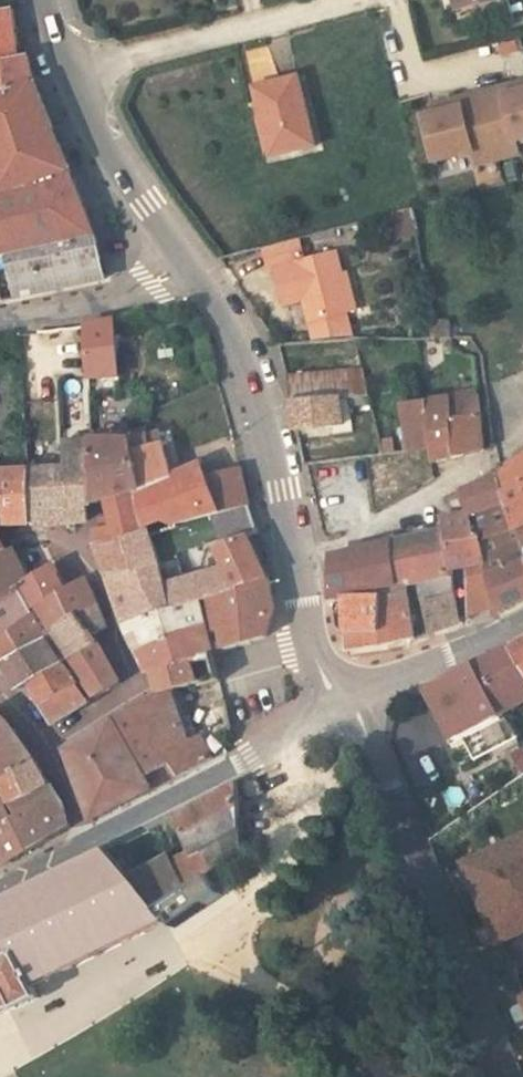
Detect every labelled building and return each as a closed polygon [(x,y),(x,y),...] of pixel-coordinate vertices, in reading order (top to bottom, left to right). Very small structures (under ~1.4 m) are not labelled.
[(467,13),(464,0),(453,0),(456,15),(467,13)] [(467,13),(511,3),(511,0),(464,0),(467,13)] [(13,60),(3,12),(0,12),(0,62),(13,60)] [(13,60),(0,62),(0,87),(26,81),(21,58),(13,60)] [(314,148),(300,80),(254,89),(269,158),(314,148)] [(61,175),(26,81),(0,87),(0,199),(61,175)] [(479,95),(493,161),(515,156),(512,143),(522,141),(522,93),(520,93),(518,85),(479,95)] [(431,115),(420,118),(429,161),(468,152),(471,166),(493,161),(479,95),(440,104),(442,112),(431,115)] [(429,107),(431,115),(442,112),(440,104),(435,106),(429,107)] [(62,179),(61,175),(0,199),(0,267),(85,241),(62,179)] [(306,348),(339,340),(349,337),(334,278),(301,287),(295,266),(261,275),(268,296),(271,296),(281,329),(299,325),(306,348)] [(92,342),(93,407),(122,408),(122,395),(127,396),(126,338),(92,342)] [(339,340),(306,348),(312,368),(347,366),(339,340)] [(464,388),(465,398),(430,403),(435,452),(439,467),(462,461),(483,455),(477,386),(464,388)] [(291,431),(338,425),(367,421),(361,394),(286,408),(291,431)] [(430,403),(411,405),(402,406),(409,456),(435,452),(430,403)] [(226,516),(212,476),(207,462),(177,475),(163,441),(150,447),(144,423),(143,422),(135,422),(135,430),(138,484),(104,496),(107,517),(100,518),(101,527),(95,528),(96,547),(120,542),(144,538),(169,534),(172,528),(181,526),(226,516)] [(96,500),(94,436),(94,423),(82,423),(83,437),(74,438),(73,464),(26,465),(32,491),(39,522),(54,528),(84,518),(84,504),(96,500)] [(295,448),(298,462),(343,452),(338,425),(291,431),(295,448)] [(104,496),(138,484),(135,430),(94,436),(96,500),(104,496)] [(400,458),(397,444),(386,446),(389,459),(400,458)] [(501,477),(516,527),(484,540),(485,551),(518,541),(522,557),(522,464),(501,477)] [(32,491),(26,465),(0,465),(0,516),(23,517),(39,522),(32,491)] [(255,510),(244,467),(212,476),(226,516),(255,510)] [(516,527),(501,477),(499,478),(475,490),(458,498),(464,516),(472,543),(484,540),(516,527)] [(226,516),(181,526),(194,580),(174,584),(169,562),(178,560),(174,541),(145,546),(144,538),(120,542),(126,570),(105,574),(119,620),(159,613),(267,592),(254,543),(262,541),(255,510),(226,516)] [(448,573),(452,572),(461,571),(480,567),(487,565),(485,551),(484,540),(472,543),(464,516),(449,521),(438,525),(440,537),(448,573)] [(422,575),(448,573),(440,537),(425,541),(415,544),(422,575)] [(522,576),(522,557),(518,541),(485,551),(487,565),(480,567),(486,585),(522,576)] [(126,570),(120,542),(96,547),(100,560),(105,574),(126,570)] [(436,636),(422,575),(415,544),(394,549),(397,589),(371,595),(374,637),(342,644),(343,656),(415,643),(436,636)] [(340,626),(342,644),(374,637),(371,595),(397,589),(394,549),(328,563),(326,616),(339,616),(340,626)] [(0,556),(0,559),(1,561),(5,568),(0,571),(0,648),(45,624),(31,604),(21,586),(24,582),(18,567),(13,552),(0,556)] [(496,616),(486,585),(480,567),(461,571),(471,625),(483,621),(492,618),(496,616)] [(56,580),(51,571),(21,586),(31,604),(62,588),(56,580)] [(452,572),(448,573),(422,575),(436,636),(450,632),(461,629),(452,572)] [(522,612),(522,576),(486,585),(496,616),(492,618),(495,624),(520,613),(522,612)] [(47,628),(77,612),(94,603),(80,579),(62,588),(31,604),(45,624),(47,628)] [(159,613),(164,631),(173,663),(182,660),(197,654),(237,647),(261,642),(275,625),(267,592),(159,613)] [(94,603),(77,612),(87,629),(104,619),(94,603)] [(87,629),(77,612),(47,628),(83,685),(95,703),(122,687),(87,629)] [(125,638),(134,637),(164,631),(159,613),(119,620),(122,629),(125,638)] [(41,706),(83,685),(47,628),(45,624),(0,648),(0,660),(10,675),(20,690),(29,687),(35,697),(41,706)] [(173,663),(164,631),(134,637),(140,655),(140,662),(142,668),(146,671),(151,671),(156,670),(173,663)] [(507,655),(522,682),(522,647),(507,655)] [(507,655),(487,665),(465,676),(495,725),(521,715),(522,719),(522,682),(507,655)] [(188,686),(191,685),(187,674),(182,660),(173,663),(156,670),(160,684),(163,695),(188,686)] [(509,748),(495,725),(465,676),(418,698),(442,746),(447,744),(461,771),(509,748)] [(95,703),(83,685),(41,706),(54,725),(95,703)] [(228,713),(222,698),(200,704),(191,685),(188,686),(163,695),(139,706),(116,719),(140,771),(168,760),(175,774),(223,751),(219,739),(224,737),(223,731),(233,727),(228,713)] [(252,695),(240,704),(249,716),(262,707),(252,695)] [(31,758),(16,735),(0,710),(0,775),(31,758)] [(116,719),(88,731),(116,803),(135,794),(175,774),(168,760),(140,771),(116,719)] [(87,817),(116,803),(88,731),(65,742),(76,779),(87,817)] [(522,772),(522,743),(508,750),(519,774),(522,772)] [(31,758),(0,775),(0,805),(6,817),(53,794),(41,775),(31,758)] [(184,857),(242,830),(236,791),(176,818),(184,857)] [(4,862),(69,827),(53,794),(6,817),(0,805),(0,854),(4,862)] [(246,859),(242,830),(184,857),(166,865),(167,867),(187,895),(194,890),(246,859)] [(462,868),(500,947),(522,936),(522,839),(462,868)] [(130,883),(107,852),(0,906),(0,926),(10,949),(0,953),(0,1018),(37,1001),(36,992),(168,927),(162,915),(130,883)] [(187,895),(167,867),(166,865),(130,883),(162,915),(170,907),(187,895)] [(10,949),(0,926),(0,953),(10,949)]
